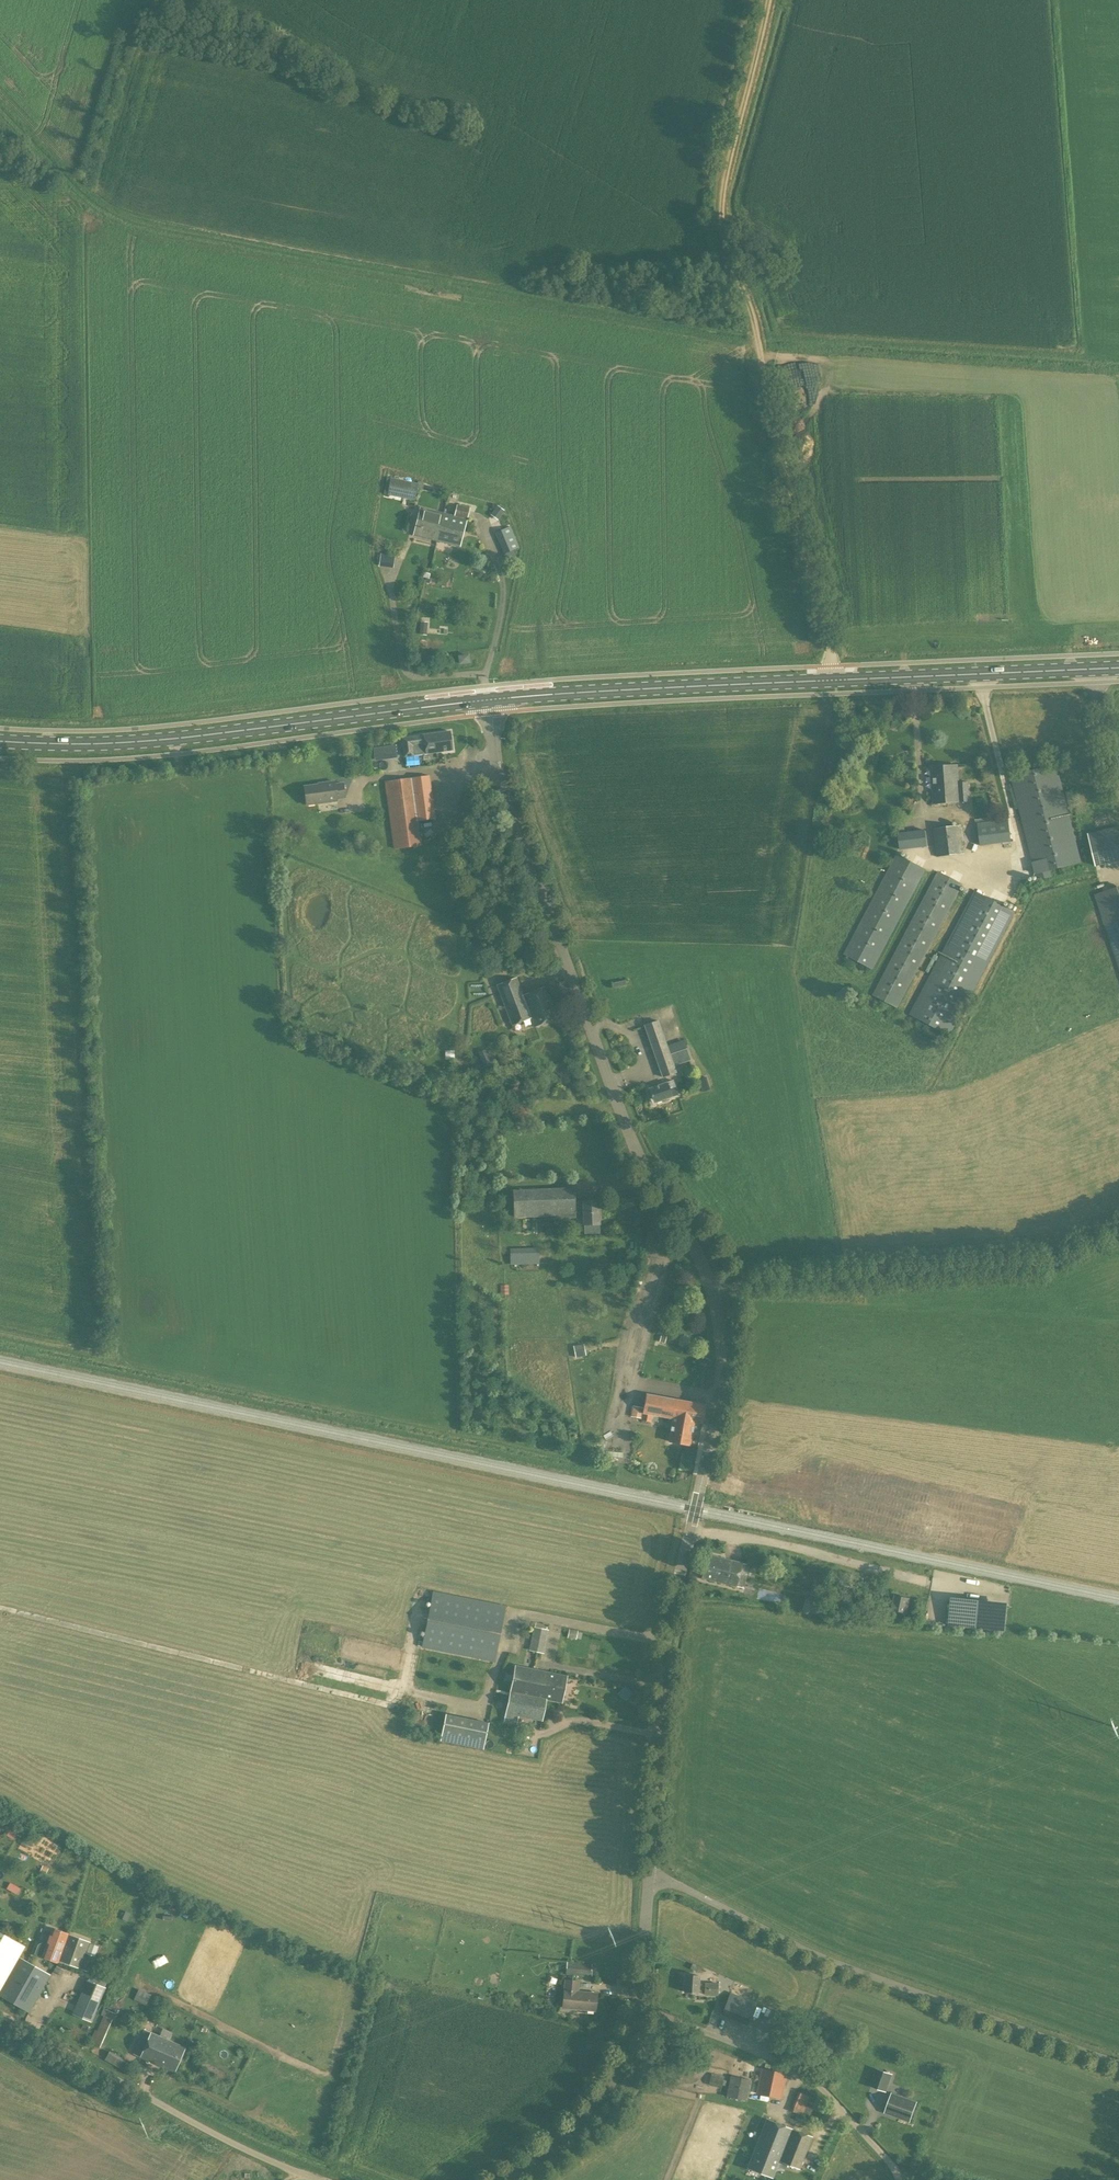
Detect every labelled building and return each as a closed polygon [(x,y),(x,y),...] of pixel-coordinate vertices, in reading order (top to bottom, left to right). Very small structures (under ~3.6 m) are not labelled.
[(411,482),(390,478),(387,495),(408,499),(411,482)] [(493,514),(500,519),(506,511),(499,505),(493,514)] [(454,517),(444,514),(437,542),(460,547),(469,509),(457,506),(454,517)] [(437,542),(444,514),(420,509),(414,536),(437,542)] [(510,527),(495,533),(495,534),(504,555),(519,548),(510,527)] [(396,565),(396,554),(381,554),(381,565),(396,565)] [(460,664),(469,663),(468,656),(459,657),(460,664)] [(405,757),(414,756),(452,750),(450,732),(424,735),(424,736),(402,739),(405,757)] [(375,747),(376,759),(399,757),(397,744),(375,747)] [(933,804),(969,801),(968,783),(959,784),(957,765),(930,767),(933,804)] [(1051,871),(1081,863),(1056,765),(1010,776),(1032,863),(1033,863),(1037,881),(1052,877),(1051,871)] [(417,822),(435,820),(429,776),(385,782),(394,849),(420,845),(417,822)] [(307,805),(337,801),(337,800),(346,799),(344,783),(335,784),(335,782),(323,783),(323,784),(304,787),(307,805)] [(980,846),(1012,843),(1009,819),(977,824),(980,846)] [(937,857),(965,854),(961,826),(933,829),(937,857)] [(1118,862),(1118,827),(1088,834),(1096,867),(1118,862)] [(900,851),(928,847),(926,830),(898,834),(900,851)] [(873,970),(926,870),(897,854),(843,954),(873,970)] [(898,1009),(963,885),(938,871),(872,995),(898,1009)] [(950,1036),(1015,912),(975,891),(909,1015),(950,1036)] [(1103,923),(1118,972),(1118,918),(1103,923)] [(534,1027),(558,1018),(546,987),(523,996),(516,979),(497,986),(513,1026),(531,1018),(534,1027)] [(613,989),(627,986),(626,980),(612,983),(613,989)] [(658,1021),(656,1022),(645,1026),(663,1077),(676,1072),(674,1066),(671,1058),(658,1021)] [(492,1064),(486,1049),(478,1052),(484,1067),(492,1064)] [(671,1058),(674,1066),(690,1060),(687,1052),(671,1058)] [(708,1085),(706,1086),(705,1082),(707,1081),(705,1077),(699,1079),(703,1092),(709,1090),(708,1085)] [(654,1103),(672,1097),(667,1083),(649,1089),(654,1103)] [(526,1120),(530,1110),(516,1105),(512,1114),(526,1120)] [(575,1212),(575,1202),(575,1188),(513,1191),(514,1218),(575,1215),(575,1212)] [(599,1233),(599,1224),(599,1201),(575,1202),(575,1212),(584,1212),(584,1225),(585,1225),(585,1229),(590,1234),(599,1233)] [(511,1265),(539,1264),(539,1248),(510,1249),(511,1265)] [(577,1357),(588,1356),(585,1343),(575,1345),(577,1357)] [(702,1424),(706,1405),(646,1394),(642,1421),(651,1422),(652,1415),(673,1419),(673,1418),(694,1422),(702,1424)] [(673,1418),(673,1419),(669,1441),(690,1445),(694,1422),(673,1418)] [(750,1565),(742,1563),(707,1555),(702,1578),(744,1588),(750,1565)] [(495,1663),(506,1606),(433,1591),(422,1648),(495,1663)] [(906,1613),(909,1598),(895,1596),(892,1610),(906,1613)] [(804,1609),(820,1613),(823,1603),(806,1599),(804,1609)] [(1007,1607),(951,1602),(948,1625),(1005,1631),(1007,1607)] [(548,1629),(541,1628),(534,1626),(532,1626),(528,1650),(543,1653),(548,1629)] [(515,1667),(506,1714),(542,1721),(546,1700),(561,1703),(567,1677),(515,1667)] [(625,1685),(619,1693),(627,1700),(634,1692),(625,1685)] [(488,1723),(467,1719),(461,1745),(483,1749),(488,1723)] [(19,1893),(22,1886),(10,1882),(8,1889),(19,1893)] [(44,1958),(59,1963),(69,1935),(69,1934),(55,1929),(49,1946),(44,1944),(41,1946),(37,1955),(44,1958)] [(46,1983),(14,1965),(25,1947),(0,1932),(0,1996),(29,2013),(46,1983)] [(86,1954),(90,1943),(69,1935),(59,1963),(60,1961),(91,1972),(96,1957),(86,1954)] [(591,1977),(592,1965),(567,1962),(566,1976),(591,1977)] [(704,1984),(699,1984),(699,1976),(685,1975),(684,1992),(698,1993),(698,1992),(704,1993),(704,1995),(717,1995),(718,1984),(704,1983),(704,1984)] [(595,2011),(597,1994),(578,1992),(579,1982),(565,1980),(563,2008),(595,2011)] [(77,2016),(95,2023),(109,1990),(91,1982),(77,2016)] [(136,1999),(148,2003),(151,1993),(140,1988),(136,1999)] [(731,1993),(723,2013),(748,2023),(756,2003),(731,1993)] [(113,2020),(116,2014),(104,2009),(101,2015),(103,2016),(97,2031),(95,2030),(89,2043),(100,2048),(112,2019),(113,2020)] [(175,2072),(185,2048),(151,2033),(141,2057),(175,2072)] [(127,2073),(132,2063),(110,2051),(105,2060),(127,2073)] [(782,2100),(787,2074),(761,2068),(758,2082),(752,2081),(748,2099),(766,2103),(767,2097),(782,2100)] [(871,2086),(879,2089),(885,2091),(891,2074),(877,2069),(871,2086)] [(721,2088),(724,2077),(711,2073),(708,2085),(721,2088)] [(747,2101),(751,2080),(730,2076),(726,2097),(747,2101)] [(804,2117),(805,2114),(811,2117),(817,2100),(797,2092),(790,2111),(804,2117)] [(891,2094),(885,2112),(910,2121),(916,2103),(891,2094)] [(799,2170),(812,2137),(767,2119),(747,2168),(772,2178),(779,2162),(799,2170)]
